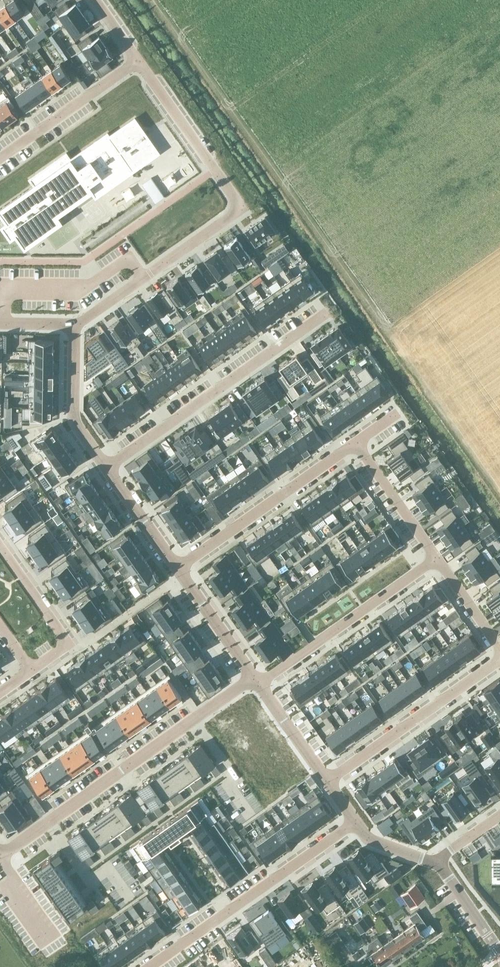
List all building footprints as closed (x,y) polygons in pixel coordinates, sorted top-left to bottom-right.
[(16,0),(11,0),(5,4),(16,19),(16,18),(25,12),(16,0)] [(54,10),(64,25),(83,12),(76,3),(69,7),(65,2),(54,10)] [(16,19),(5,4),(0,7),(0,15),(7,25),(16,19)] [(64,25),(75,40),(87,32),(83,27),(90,22),(83,12),(64,25)] [(47,13),(37,20),(40,25),(50,18),(47,13)] [(88,59),(106,46),(106,45),(99,36),(93,41),(89,35),(77,44),(88,59)] [(63,41),(56,46),(60,53),(67,48),(63,41)] [(100,76),(112,68),(107,60),(113,55),(106,46),(88,59),(100,76)] [(67,48),(60,53),(65,60),(72,55),(67,48)] [(71,78),(61,63),(52,69),(51,69),(62,84),(71,78)] [(53,91),(62,84),(51,69),(42,75),(53,90),(53,91)] [(44,97),(53,90),(42,75),(42,76),(34,82),(44,97)] [(87,76),(80,81),(85,87),(92,82),(87,76)] [(35,103),(44,97),(34,82),(25,88),(35,103)] [(16,95),(26,110),(35,103),(25,88),(16,95)] [(17,116),(15,113),(19,111),(14,105),(8,96),(0,101),(0,111),(8,122),(17,116)] [(109,136),(107,133),(70,159),(66,152),(30,178),(34,184),(0,208),(0,211),(7,221),(2,225),(11,237),(16,233),(25,246),(61,221),(57,214),(91,190),(95,196),(158,152),(135,118),(109,136)] [(151,178),(142,184),(155,202),(164,196),(151,178)] [(265,217),(245,230),(256,245),(275,232),(265,217)] [(227,244),(224,245),(224,246),(225,246),(238,264),(238,265),(250,256),(236,238),(237,237),(236,237),(234,238),(233,237),(226,242),(227,244)] [(287,253),(294,264),(303,257),(296,247),(287,253)] [(205,259),(219,278),(229,270),(232,274),(237,270),(227,254),(222,258),(216,251),(205,259)] [(271,254),(264,258),(268,265),(275,260),(271,254)] [(270,270),(279,264),(277,261),(268,267),(270,270)] [(185,272),(198,291),(215,279),(207,269),(202,272),(197,264),(185,272)] [(269,279),(274,275),(270,270),(269,269),(265,273),(269,279)] [(285,272),(290,280),(304,298),(307,296),(315,291),(307,280),(306,281),(300,273),(294,277),(289,270),(285,272)] [(251,282),(254,286),(263,280),(260,276),(251,282)] [(174,295),(172,296),(177,303),(178,302),(180,304),(187,299),(190,303),(198,298),(186,281),(182,284),(178,278),(167,286),(174,295)] [(290,280),(281,286),(294,305),(304,298),(290,280)] [(281,286),(272,292),(285,311),(294,305),(281,286)] [(228,287),(223,291),(226,296),(231,292),(228,287)] [(238,291),(239,294),(242,298),(247,294),(243,288),(238,291)] [(157,292),(147,299),(159,316),(166,311),(169,315),(177,309),(164,290),(158,294),(157,292)] [(285,311),(272,292),(263,299),(276,317),(285,311)] [(235,293),(221,303),(222,303),(225,308),(239,298),(235,293)] [(207,310),(212,306),(203,295),(199,298),(207,310)] [(272,320),(276,317),(263,299),(253,306),(262,318),(260,319),(266,327),(274,322),(272,320)] [(216,314),(225,308),(222,303),(221,303),(213,309),(216,314)] [(130,312),(128,313),(141,332),(149,326),(161,341),(167,337),(144,304),(138,308),(137,306),(135,308),(134,306),(129,310),(130,312)] [(241,310),(231,317),(247,338),(252,334),(251,333),(255,331),(255,332),(256,332),(241,310)] [(185,317),(189,322),(194,319),(190,313),(185,317)] [(202,317),(195,322),(199,327),(207,320),(204,315),(202,317)] [(224,325),(238,345),(243,341),(243,340),(246,338),(246,339),(247,338),(231,317),(227,320),(231,325),(226,328),(224,325)] [(119,319),(109,327),(122,345),(136,335),(127,322),(123,325),(119,319)] [(182,331),(186,336),(199,327),(195,322),(182,331)] [(214,329),(229,351),(235,347),(234,346),(237,344),(238,345),(224,325),(216,331),(214,329)] [(349,325),(343,329),(347,333),(347,334),(353,329),(349,325)] [(338,354),(351,345),(338,326),(324,335),(338,354)] [(214,329),(205,335),(220,357),(226,353),(225,352),(228,350),(229,351),(214,329)] [(86,342),(86,380),(87,380),(87,377),(112,359),(120,371),(128,365),(104,330),(102,331),(86,342)] [(11,334),(3,334),(3,344),(10,344),(11,334)] [(201,339),(196,342),(211,364),(212,363),(211,362),(214,360),(215,361),(220,357),(205,335),(205,336),(208,341),(204,344),(201,339)] [(310,353),(320,366),(324,363),(325,364),(338,354),(324,335),(311,344),(316,351),(312,354),(311,353),(310,353)] [(28,339),(28,351),(53,351),(53,339),(28,339)] [(141,341),(134,346),(141,356),(148,351),(141,341)] [(186,349),(177,355),(192,377),(198,373),(197,372),(200,370),(201,371),(201,370),(186,349)] [(28,351),(32,351),(31,362),(29,361),(29,362),(53,362),(53,351),(28,351)] [(149,354),(140,360),(144,366),(147,370),(147,369),(151,367),(149,363),(153,359),(151,356),(149,354)] [(153,359),(159,368),(163,365),(155,354),(151,356),(153,359)] [(178,358),(169,363),(183,383),(184,383),(183,382),(186,380),(187,381),(192,377),(177,355),(176,356),(178,358)] [(288,361),(301,379),(309,374),(315,383),(322,378),(307,357),(301,361),(296,355),(288,361)] [(140,360),(127,369),(131,375),(144,366),(140,360)] [(293,385),(301,379),(288,361),(279,367),(284,373),(277,378),(292,399),(299,394),(293,385)] [(29,362),(29,373),(53,374),(53,362),(29,362)] [(163,365),(159,368),(175,389),(174,388),(177,386),(178,387),(183,383),(169,363),(169,364),(171,367),(166,370),(163,365)] [(151,367),(147,369),(166,395),(165,394),(168,392),(169,393),(175,389),(159,368),(155,371),(152,366),(151,367)] [(326,367),(320,371),(326,379),(330,383),(335,379),(326,367)] [(362,368),(356,373),(377,403),(390,394),(377,375),(374,378),(371,374),(368,377),(362,368)] [(153,379),(141,388),(151,403),(155,400),(156,402),(157,401),(156,400),(159,398),(160,399),(166,395),(147,369),(147,370),(153,379)] [(111,380),(116,387),(129,377),(124,371),(111,380)] [(23,379),(23,384),(53,385),(53,374),(29,373),(29,379),(23,379)] [(360,387),(355,390),(369,409),(377,403),(356,373),(359,378),(356,380),(360,387)] [(267,405),(283,394),(274,381),(269,384),(264,377),(257,383),(257,382),(256,383),(253,385),(267,405)] [(106,384),(109,389),(114,385),(111,380),(106,384)] [(23,390),(23,396),(53,396),(53,385),(23,384),(23,385),(29,385),(29,390),(23,390)] [(252,416),(267,405),(253,385),(251,387),(251,386),(250,387),(243,392),(247,399),(242,402),(252,416)] [(346,387),(342,390),(360,415),(369,409),(355,390),(350,394),(346,387)] [(142,403),(145,401),(138,390),(125,399),(122,395),(136,416),(146,409),(142,403)] [(343,399),(338,403),(351,422),(352,422),(351,421),(360,415),(342,390),(338,393),(343,399)] [(95,395),(89,400),(92,405),(98,400),(95,396),(95,395)] [(136,416),(122,395),(118,398),(121,402),(116,406),(127,422),(136,416)] [(22,406),(22,407),(52,407),(53,396),(23,396),(29,396),(28,406),(22,406)] [(327,398),(323,401),(342,428),(351,422),(338,403),(333,406),(327,398)] [(317,411),(313,414),(324,429),(327,426),(333,434),(342,428),(342,429),(342,428),(323,401),(329,409),(320,415),(317,411)] [(232,428),(248,417),(238,403),(233,407),(230,402),(219,409),(232,428)] [(284,406),(288,412),(292,409),(288,403),(284,406)] [(108,405),(104,408),(107,412),(118,429),(127,422),(116,406),(111,409),(108,405)] [(22,407),(22,428),(41,423),(42,418),(45,418),(45,417),(52,417),(52,407),(22,407)] [(207,425),(217,438),(232,428),(219,409),(209,417),(212,421),(207,425)] [(100,416),(92,422),(100,433),(105,429),(109,436),(119,429),(118,429),(107,412),(100,416)] [(294,419),(291,414),(285,418),(289,423),(294,419)] [(306,425),(301,429),(314,448),(323,441),(312,425),(309,422),(307,418),(302,420),(306,425)] [(256,426),(257,426),(260,431),(265,428),(261,422),(256,426)] [(200,455),(215,444),(204,429),(200,432),(195,426),(189,430),(189,429),(188,430),(189,431),(187,432),(186,431),(185,432),(186,433),(185,433),(200,455)] [(260,431),(257,426),(252,430),(255,435),(260,431)] [(269,429),(273,435),(278,432),(277,432),(273,426),(269,429)] [(45,430),(30,441),(36,450),(58,435),(52,427),(46,431),(45,430)] [(301,429),(292,435),(305,454),(314,448),(301,429)] [(4,436),(11,444),(22,436),(19,432),(4,436)] [(395,454),(388,460),(394,469),(414,455),(403,440),(407,438),(407,437),(403,432),(388,443),(395,454)] [(186,464),(200,455),(185,433),(184,434),(183,433),(182,434),(183,435),(181,436),(180,435),(180,436),(174,441),(179,447),(175,450),(186,464)] [(58,435),(36,450),(36,451),(38,449),(44,458),(64,444),(58,435)] [(243,444),(248,440),(245,435),(240,439),(243,444)] [(281,437),(280,437),(297,460),(305,454),(292,435),(283,441),(281,437)] [(279,444),(274,448),(288,467),(297,460),(280,437),(276,440),(279,444)] [(5,452),(12,447),(11,445),(7,440),(0,445),(5,452)] [(64,444),(44,458),(45,459),(47,457),(53,466),(51,467),(71,454),(64,444)] [(226,456),(235,449),(232,444),(223,451),(226,456)] [(274,448),(265,454),(275,468),(278,473),(287,466),(287,467),(288,467),(274,448)] [(139,465),(133,469),(139,479),(158,466),(147,450),(135,459),(139,465)] [(222,450),(205,462),(209,468),(226,456),(222,450)] [(170,457),(174,462),(179,459),(176,453),(170,457)] [(71,454),(51,467),(58,477),(77,463),(71,454)] [(265,454),(262,456),(271,470),(275,468),(265,454)] [(414,455),(394,469),(401,479),(409,473),(413,479),(425,471),(414,455)] [(11,465),(9,466),(12,471),(23,463),(20,458),(11,465)] [(268,480),(265,475),(269,473),(259,458),(246,467),(259,486),(268,480)] [(231,464),(227,459),(222,462),(226,467),(231,464)] [(430,470),(435,467),(431,461),(426,465),(430,470)] [(201,473),(209,468),(205,462),(190,473),(193,479),(196,477),(201,473)] [(28,470),(23,463),(19,467),(23,473),(28,470)] [(35,474),(40,471),(36,464),(31,468),(35,474)] [(180,464),(174,468),(185,483),(190,479),(180,464)] [(139,479),(146,489),(165,475),(170,471),(167,468),(162,471),(158,466),(139,479)] [(259,486),(246,467),(237,474),(250,492),(259,486)] [(71,495),(91,481),(84,472),(65,485),(71,495)] [(196,477),(199,483),(205,479),(201,473),(196,477)] [(420,489),(412,495),(419,504),(440,489),(429,473),(416,483),(420,489)] [(242,499),(242,498),(250,492),(237,474),(228,480),(242,499)] [(337,480),(350,499),(365,489),(355,474),(349,478),(346,474),(337,480),(337,479),(337,480)] [(0,480),(0,496),(2,495),(4,499),(17,489),(7,475),(0,480)] [(146,488),(153,498),(158,494),(161,499),(175,490),(165,475),(146,489),(146,488)] [(46,490),(53,485),(48,479),(42,483),(46,490)] [(34,489),(39,485),(35,480),(30,483),(34,489)] [(233,505),(242,499),(228,480),(220,486),(233,505)] [(341,505),(350,499),(337,480),(328,486),(341,505)] [(91,481),(71,495),(73,494),(77,498),(75,500),(78,503),(96,490),(90,482),(91,481)] [(192,482),(186,486),(196,500),(202,496),(192,482)] [(216,510),(220,507),(224,511),(232,505),(233,505),(220,486),(206,496),(209,501),(211,504),(216,510)] [(332,511),(341,505),(328,486),(327,486),(328,487),(319,493),(332,511)] [(440,489),(419,504),(425,514),(433,508),(438,514),(448,507),(444,501),(445,500),(439,491),(440,490),(440,489)] [(103,499),(96,490),(78,503),(74,506),(80,515),(81,514),(86,511),(103,499)] [(33,506),(23,491),(5,503),(9,508),(4,511),(6,515),(5,517),(9,522),(33,506)] [(324,517),(332,511),(319,493),(311,499),(324,517)] [(455,498),(458,502),(462,500),(465,497),(462,493),(455,498)] [(168,520),(189,505),(189,504),(184,508),(178,499),(178,498),(175,494),(163,503),(166,506),(161,509),(168,520)] [(57,505),(60,503),(63,500),(60,496),(53,500),(57,505)] [(85,519),(88,523),(90,521),(109,508),(103,499),(86,511),(81,514),(85,519)] [(301,505),(305,510),(301,512),(311,526),(324,517),(311,499),(301,505)] [(457,503),(461,508),(466,505),(462,500),(458,502),(457,503)] [(189,505),(168,520),(175,529),(196,515),(196,514),(191,518),(188,513),(193,509),(189,505)] [(43,520),(33,506),(9,522),(13,528),(15,527),(17,531),(22,528),(26,532),(43,520)] [(52,517),(52,516),(58,512),(54,506),(48,511),(52,517)] [(109,508),(90,521),(93,525),(96,522),(100,527),(115,517),(115,516),(109,507),(109,508)] [(378,513),(374,508),(369,511),(373,517),(378,513)] [(357,520),(358,519),(359,518),(362,516),(358,510),(353,514),(357,520)] [(445,524),(437,530),(443,539),(463,525),(452,510),(440,518),(445,524)] [(52,516),(56,521),(62,517),(58,512),(52,516)] [(295,537),(305,531),(292,512),(283,518),(282,518),(295,537)] [(213,517),(217,523),(222,520),(218,513),(213,517)] [(196,515),(175,529),(183,540),(187,537),(191,542),(207,530),(196,515)] [(105,538),(121,526),(115,517),(96,530),(99,534),(101,532),(105,538)] [(295,537),(282,518),(273,524),(274,525),(289,547),(293,545),(290,541),(295,537)] [(335,526),(339,530),(344,527),(340,522),(335,526)] [(399,537),(389,523),(383,527),(384,529),(376,535),(387,552),(397,545),(393,540),(399,537)] [(46,524),(28,536),(32,541),(27,544),(29,548),(28,549),(32,555),(56,538),(46,524)] [(274,525),(265,531),(275,546),(284,539),(274,525)] [(463,525),(443,539),(450,549),(458,543),(463,549),(473,542),(469,536),(470,535),(463,525)] [(65,531),(70,537),(74,534),(70,529),(65,531)] [(326,532),(330,537),(335,533),(331,529),(326,532)] [(495,529),(488,534),(491,539),(498,534),(495,529)] [(265,531),(256,537),(266,552),(275,546),(265,531)] [(116,557),(134,544),(128,535),(126,536),(124,533),(107,545),(109,548),(116,557)] [(387,552),(376,535),(367,541),(366,539),(379,558),(387,552)] [(82,540),(85,545),(90,542),(87,537),(82,540)] [(246,554),(255,566),(269,556),(266,552),(256,537),(247,544),(251,550),(246,554)] [(32,555),(36,561),(38,560),(40,564),(45,560),(49,565),(66,553),(56,538),(32,555)] [(379,558),(366,539),(357,546),(370,564),(379,558)] [(469,559),(461,565),(468,574),(489,560),(488,559),(488,560),(482,552),(485,549),(480,542),(465,553),(469,559)] [(134,544),(116,557),(113,559),(116,563),(120,559),(124,565),(141,553),(134,544)] [(81,545),(74,550),(78,555),(85,550),(81,545)] [(358,548),(349,554),(361,571),(366,567),(370,564),(358,548)] [(302,557),(297,550),(293,553),(297,560),(302,557)] [(315,551),(309,555),(313,561),(319,557),(315,551)] [(102,558),(97,552),(92,555),(97,562),(102,558)] [(147,562),(141,553),(124,565),(127,570),(123,573),(126,576),(128,575),(147,562)] [(241,557),(245,563),(250,559),(246,554),(241,557)] [(352,577),(361,571),(349,554),(340,560),(352,577)] [(217,571),(209,577),(214,585),(236,570),(226,555),(213,564),(217,571)] [(309,556),(300,562),(303,567),(312,560),(309,556)] [(55,573),(50,577),(52,581),(51,582),(55,588),(76,573),(66,558),(51,569),(55,573)] [(489,560),(468,574),(475,584),(483,578),(487,584),(499,576),(489,560)] [(331,561),(318,570),(333,590),(342,584),(337,576),(340,574),(331,561)] [(147,562),(128,575),(134,584),(153,571),(153,570),(147,562)] [(293,566),(297,571),(303,567),(299,562),(293,566)] [(160,579),(154,570),(153,571),(134,584),(141,593),(160,579)] [(214,585),(220,593),(228,587),(233,593),(246,584),(236,570),(214,585)] [(261,576),(257,570),(251,574),(256,580),(261,576)] [(307,572),(324,596),(328,594),(333,590),(318,570),(310,576),(307,572)] [(55,588),(59,594),(61,592),(64,597),(68,593),(72,598),(89,586),(79,571),(76,573),(55,588)] [(99,571),(94,575),(98,582),(104,578),(99,571)] [(315,603),(324,596),(307,572),(303,575),(306,579),(301,582),(315,603)] [(262,576),(258,579),(263,588),(268,584),(267,583),(262,576)] [(115,577),(110,580),(113,585),(118,582),(115,577)] [(272,579),(267,583),(268,584),(271,588),(276,585),(272,579)] [(486,600),(493,609),(499,604),(499,580),(490,588),(494,594),(486,600)] [(307,609),(315,603),(301,582),(292,588),(307,609)] [(423,591),(436,610),(450,601),(440,587),(436,590),(432,585),(424,592),(423,591)] [(110,598),(116,594),(114,591),(111,587),(110,586),(104,591),(110,598)] [(119,588),(114,591),(116,594),(117,596),(122,592),(119,588)] [(240,604),(232,610),(238,618),(259,602),(249,588),(236,597),(240,604)] [(297,615),(307,609),(292,588),(279,597),(288,611),(292,608),(297,615)] [(423,591),(414,598),(431,621),(434,618),(431,614),(436,610),(423,591)] [(74,601),(78,606),(73,610),(76,613),(74,615),(78,620),(97,607),(87,592),(74,601)] [(125,597),(122,592),(117,596),(120,601),(125,597)] [(117,608),(121,612),(124,610),(125,609),(122,604),(115,595),(110,598),(117,608)] [(145,607),(156,623),(175,610),(168,600),(163,603),(159,597),(145,607)] [(414,598),(406,604),(419,623),(427,617),(430,621),(431,621),(414,598)] [(238,618),(243,625),(251,619),(256,626),(269,617),(259,602),(238,618)] [(78,620),(82,626),(84,625),(87,629),(91,626),(95,631),(112,618),(102,604),(97,607),(78,620)] [(406,604),(397,610),(410,629),(419,623),(406,604)] [(175,610),(156,623),(166,638),(180,628),(176,622),(181,619),(175,610)] [(397,610),(388,617),(391,622),(388,623),(395,633),(398,631),(401,636),(410,629),(397,610)] [(132,616),(137,623),(142,620),(137,612),(132,616)] [(452,620),(448,614),(442,618),(446,624),(452,620)] [(449,622),(453,627),(463,620),(459,615),(449,622)] [(446,624),(443,620),(438,623),(441,628),(446,624)] [(263,637),(255,642),(261,650),(286,632),(282,635),(272,621),(259,630),(263,637)] [(380,623),(370,629),(384,648),(393,641),(380,623)] [(129,626),(121,632),(120,631),(133,651),(147,641),(137,627),(133,630),(129,626)] [(180,628),(166,638),(177,652),(195,639),(189,630),(184,633),(180,628)] [(370,629),(362,635),(375,654),(384,648),(370,629)] [(133,651),(120,631),(111,638),(129,662),(129,663),(138,657),(133,651)] [(457,637),(457,638),(470,656),(479,650),(477,647),(481,644),(471,631),(459,639),(457,637)] [(261,650),(266,658),(274,652),(279,659),(292,650),(286,641),(290,638),(286,632),(261,650)] [(362,635),(353,641),(366,660),(375,654),(362,635)] [(300,640),(304,646),(309,642),(305,637),(300,640)] [(129,662),(111,638),(102,644),(116,663),(120,669),(129,662)] [(457,638),(448,644),(461,663),(467,659),(467,658),(470,656),(457,638)] [(195,639),(177,652),(187,667),(201,657),(197,652),(202,649),(195,639)] [(426,640),(422,644),(425,649),(426,650),(431,647),(426,640)] [(353,641),(344,648),(347,652),(344,654),(354,668),(366,660),(353,641)] [(102,644),(94,651),(110,673),(113,671),(111,667),(116,663),(102,644)] [(414,657),(425,649),(422,644),(410,652),(414,657)] [(440,650),(439,650),(453,669),(461,663),(448,644),(449,646),(441,652),(440,650)] [(390,656),(392,660),(404,652),(402,648),(390,656)] [(439,650),(431,656),(444,675),(453,669),(439,650)] [(94,651),(85,657),(85,656),(84,656),(98,676),(103,672),(106,676),(110,673),(94,651)] [(160,657),(157,653),(142,663),(145,667),(160,657)] [(335,654),(326,660),(339,679),(352,670),(342,656),(339,658),(335,654)] [(84,656),(76,663),(92,686),(96,683),(93,679),(98,676),(84,656)] [(432,659),(419,667),(429,681),(432,679),(434,681),(444,675),(431,656),(430,657),(432,659)] [(201,657),(187,667),(197,682),(216,669),(209,659),(204,662),(201,657)] [(326,660),(317,666),(331,685),(339,679),(326,660)] [(76,691),(89,682),(92,686),(76,663),(75,663),(76,663),(67,670),(70,674),(66,677),(76,691)] [(139,673),(140,672),(145,668),(146,668),(145,667),(142,663),(135,668),(139,673)] [(375,673),(381,669),(378,665),(372,669),(375,673)] [(309,672),(308,672),(325,695),(328,693),(325,689),(331,685),(317,666),(309,672)] [(127,672),(130,677),(133,675),(136,673),(132,668),(127,672)] [(216,669),(197,682),(208,697),(222,687),(218,681),(223,678),(216,669)] [(308,672),(299,678),(313,697),(321,691),(324,696),(325,695),(308,672)] [(363,681),(369,677),(366,673),(360,677),(363,681)] [(416,673),(406,679),(417,694),(426,687),(416,673)] [(132,680),(135,685),(140,682),(136,677),(132,680)] [(70,698),(56,678),(47,684),(46,684),(61,705),(70,698)] [(96,729),(109,747),(130,733),(151,719),(151,718),(171,704),(181,697),(168,678),(157,685),(157,686),(137,700),(137,699),(116,714),(96,729)] [(294,690),(289,693),(299,707),(313,697),(299,678),(299,679),(291,685),(294,690)] [(406,679),(398,685),(408,700),(417,694),(406,679)] [(135,685),(132,680),(127,683),(131,688),(135,685)] [(482,692),(486,698),(482,701),(485,704),(499,693),(499,682),(499,680),(482,692)] [(348,691),(353,688),(349,682),(344,686),(348,691)] [(61,705),(46,684),(38,690),(52,711),(61,705)] [(398,685),(389,692),(399,706),(408,700),(398,685)] [(97,693),(100,698),(105,694),(102,689),(97,693)] [(37,690),(37,691),(29,697),(44,717),(52,711),(38,690),(37,690)] [(389,692),(380,698),(390,713),(399,706),(389,692)] [(485,704),(487,703),(491,708),(487,711),(489,714),(499,707),(499,693),(485,704)] [(327,699),(331,704),(338,699),(334,694),(327,699)] [(44,717),(29,697),(20,703),(35,724),(44,717)] [(94,702),(90,698),(83,702),(87,707),(94,702)] [(35,724),(20,703),(11,709),(26,730),(35,724)] [(81,704),(74,708),(78,714),(85,709),(81,704)] [(372,704),(362,710),(373,725),(382,718),(372,704)] [(489,714),(491,718),(495,715),(499,721),(499,720),(499,707),(489,714)] [(11,709),(2,715),(14,732),(17,736),(26,730),(11,709)] [(362,710),(354,716),(364,731),(373,725),(362,710)] [(457,717),(453,720),(468,741),(483,730),(472,715),(467,718),(462,711),(456,715),(457,717)] [(0,717),(0,740),(1,742),(14,732),(2,715),(2,716),(0,717)] [(354,716),(345,723),(355,737),(364,731),(354,716)] [(74,720),(78,726),(82,723),(78,717),(74,720)] [(70,723),(73,729),(78,726),(74,720),(70,723)] [(449,733),(443,737),(452,751),(468,741),(453,720),(444,726),(449,733)] [(69,732),(73,729),(70,723),(65,727),(69,732)] [(345,723),(336,729),(346,744),(355,737),(345,723)] [(45,731),(48,735),(53,731),(50,727),(45,731)] [(65,735),(69,732),(65,727),(61,730),(65,735)] [(336,729),(327,735),(337,750),(346,744),(336,729)] [(29,775),(43,794),(54,787),(73,773),(74,773),(94,758),(105,751),(91,732),(81,739),(60,754),(40,768),(29,775)] [(487,732),(480,737),(488,747),(494,742),(487,732)] [(40,735),(33,740),(36,744),(39,741),(42,739),(40,735)] [(428,737),(418,744),(434,766),(433,764),(447,754),(437,740),(432,743),(428,737)] [(131,793),(69,836),(83,856),(83,855),(93,848),(94,848),(103,841),(104,841),(113,834),(114,833),(123,827),(124,826),(133,820),(134,819),(143,813),(144,812),(152,807),(153,806),(162,799),(163,799),(172,792),(173,792),(182,785),(183,785),(193,778),(193,777),(203,771),(204,770),(213,763),(214,763),(200,744),(138,787),(141,791),(134,796),(131,793)] [(413,757),(408,760),(419,777),(425,773),(425,774),(426,773),(426,772),(434,766),(418,744),(409,751),(413,757)] [(499,786),(499,751),(496,745),(487,752),(494,761),(485,767),(499,787),(499,786)] [(455,760),(460,766),(477,754),(472,747),(455,760)] [(395,758),(385,765),(395,780),(398,785),(411,776),(406,769),(403,771),(395,758)] [(473,779),(464,786),(467,791),(471,797),(471,796),(476,803),(480,800),(481,800),(482,799),(489,794),(481,783),(486,780),(487,780),(471,758),(463,764),(463,765),(463,764),(473,779)] [(456,761),(449,765),(453,771),(459,766),(456,761)] [(385,765),(376,772),(386,786),(389,791),(398,785),(395,780),(385,765)] [(9,770),(20,785),(25,782),(14,767),(9,770)] [(366,778),(377,793),(386,786),(376,772),(367,778),(366,778)] [(12,790),(2,775),(0,777),(0,799),(12,790)] [(311,775),(306,779),(310,784),(315,781),(311,775)] [(360,790),(354,794),(364,807),(374,800),(372,797),(377,793),(366,778),(356,785),(360,790)] [(432,786),(428,780),(421,785),(425,790),(432,786)] [(23,805),(12,790),(0,799),(0,804),(2,806),(0,807),(0,816),(2,820),(23,805)] [(430,797),(425,791),(420,794),(425,801),(430,797)] [(442,801),(441,801),(455,821),(455,820),(466,812),(467,812),(453,792),(453,793),(442,801)] [(317,795),(308,802),(322,821),(331,815),(329,812),(332,810),(325,800),(322,801),(317,795)] [(175,816),(170,819),(173,823),(176,828),(179,832),(184,829),(188,827),(187,826),(205,814),(207,813),(207,812),(205,813),(196,801),(198,800),(198,799),(175,816)] [(308,802),(299,808),(313,827),(322,821),(308,802)] [(221,803),(216,806),(219,811),(224,808),(221,803)] [(9,829),(15,825),(19,831),(34,820),(23,805),(2,820),(9,829)] [(432,805),(417,816),(430,836),(439,829),(437,825),(443,821),(432,805)] [(299,808),(291,814),(304,833),(313,827),(299,808)] [(205,814),(187,826),(188,827),(194,836),(194,837),(214,822),(217,820),(210,810),(207,813),(205,814)] [(291,814),(282,820),(296,840),(296,839),(304,833),(291,814)] [(408,816),(399,823),(414,843),(419,839),(421,842),(430,836),(417,816),(411,820),(408,816)] [(282,820),(273,826),(287,846),(296,840),(282,820)] [(214,822),(194,837),(195,837),(201,846),(201,847),(221,832),(214,822)] [(173,823),(168,827),(171,831),(176,828),(173,823)] [(387,825),(380,830),(383,834),(390,829),(387,825)] [(155,830),(132,846),(132,847),(134,845),(143,857),(141,858),(141,859),(161,845),(165,843),(169,839),(166,835),(163,831),(160,826),(155,830)] [(233,826),(228,830),(234,838),(235,837),(239,834),(233,826)] [(244,826),(239,829),(243,834),(248,831),(244,826)] [(273,826),(264,833),(278,852),(286,846),(287,847),(287,846),(273,826)] [(176,828),(171,831),(174,836),(179,832),(176,828)] [(174,836),(169,839),(170,841),(170,842),(171,842),(173,845),(183,838),(181,835),(182,834),(181,834),(179,832),(174,836)] [(221,832),(201,847),(202,847),(208,856),(228,842),(221,832)] [(264,833),(252,841),(260,852),(262,850),(269,859),(278,852),(264,833)] [(228,842),(208,856),(208,857),(209,856),(215,866),(235,852),(228,842)] [(161,845),(141,859),(148,869),(169,855),(168,854),(168,855),(161,845)] [(358,849),(348,857),(363,878),(368,874),(374,881),(388,871),(381,861),(379,862),(372,852),(364,858),(358,849)] [(477,850),(469,856),(474,863),(482,857),(477,850)] [(493,902),(499,897),(499,850),(477,866),(478,884),(493,902)] [(235,852),(215,866),(215,867),(216,866),(222,876),(242,862),(235,852)] [(169,855),(148,869),(155,879),(176,865),(175,864),(175,865),(168,855),(169,855)] [(50,856),(34,868),(42,878),(49,888),(56,898),(63,907),(70,918),(86,907),(85,905),(79,897),(82,895),(81,894),(78,896),(72,887),(75,885),(74,884),(71,886),(65,877),(68,875),(67,875),(67,874),(64,876),(58,867),(61,865),(60,864),(57,866),(54,861),(50,856)] [(133,865),(129,860),(124,863),(128,868),(133,865)] [(242,862),(222,876),(228,884),(230,883),(231,885),(249,872),(242,862)] [(133,865),(128,869),(132,875),(137,871),(133,865)] [(176,865),(155,879),(162,889),(182,874),(175,865),(176,865)] [(334,866),(324,873),(338,893),(344,889),(349,897),(353,894),(360,903),(369,897),(348,867),(347,867),(339,873),(334,866)] [(398,867),(386,875),(391,882),(402,873),(398,867)] [(142,873),(138,877),(141,882),(146,878),(142,873)] [(182,874),(162,889),(169,898),(189,884),(182,875),(183,875),(182,874)] [(312,882),(302,889),(316,908),(321,905),(327,912),(340,903),(325,883),(317,889),(312,882)] [(189,884),(169,898),(169,899),(171,897),(178,907),(176,908),(196,894),(189,885),(190,885),(189,884)] [(415,884),(404,892),(414,906),(425,899),(423,897),(415,884)] [(389,888),(396,897),(399,895),(392,885),(389,888)] [(290,891),(278,900),(289,916),(299,910),(304,918),(312,912),(298,893),(295,895),(292,895),(290,891)] [(196,894),(176,908),(183,919),(201,906),(200,904),(202,903),(196,895),(197,894),(196,894)] [(146,895),(139,900),(142,905),(150,900),(146,895)] [(86,907),(91,914),(99,909),(93,900),(85,905),(86,907)] [(371,905),(374,910),(381,906),(378,901),(371,905)] [(259,915),(250,921),(267,946),(286,933),(271,911),(268,908),(259,915)] [(157,910),(143,919),(156,939),(156,938),(165,932),(162,927),(167,924),(157,910)] [(404,930),(414,943),(424,936),(420,930),(426,925),(416,912),(410,916),(414,923),(404,930)] [(363,917),(354,923),(360,933),(370,927),(363,917)] [(143,919),(134,926),(147,945),(156,939),(143,919)] [(322,926),(317,920),(309,926),(314,932),(322,926)] [(104,921),(95,927),(99,933),(108,926),(104,921)] [(134,926),(125,932),(138,951),(147,945),(134,926)] [(241,926),(227,936),(241,955),(255,946),(254,945),(259,942),(251,930),(246,934),(241,926)] [(95,927),(81,937),(85,942),(99,932),(95,927)] [(404,930),(393,938),(403,951),(414,943),(404,930)] [(337,945),(343,940),(335,931),(329,936),(337,945)] [(114,934),(113,934),(129,957),(138,951),(125,932),(116,938),(114,934)] [(112,941),(107,944),(120,963),(129,957),(113,934),(110,937),(112,941)] [(389,941),(383,945),(392,958),(403,951),(393,938),(391,934),(386,936),(389,941)] [(372,953),(382,966),(392,958),(383,945),(377,937),(370,942),(372,944),(368,947),(368,950),(370,953),(372,953)] [(93,954),(102,966),(105,966),(107,965),(108,966),(115,966),(120,963),(107,944),(93,954)] [(203,946),(184,960),(189,966),(219,966),(203,946)] [(265,946),(259,950),(270,966),(276,962),(265,946)] [(361,956),(357,951),(351,955),(355,960),(361,956)]
